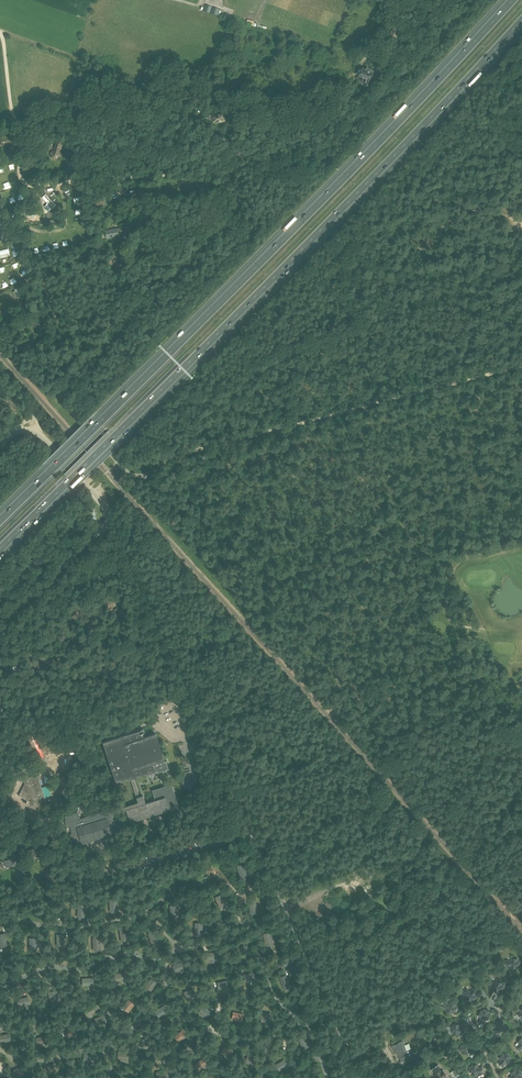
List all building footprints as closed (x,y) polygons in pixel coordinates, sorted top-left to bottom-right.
[(397,37),(398,34),(398,33),(400,27),(395,25),(392,30),(390,34),(391,36),(394,38),(397,37)] [(395,60),(399,50),(394,48),(390,57),(395,60)] [(362,68),(360,73),(359,76),(365,79),(364,84),(370,87),(373,80),(372,79),(372,78),(375,70),(367,67),(366,69),(362,68)] [(47,127),(42,123),(37,129),(41,134),(47,127)] [(14,142),(12,134),(0,137),(0,138),(2,145),(14,142)] [(56,140),(54,146),(55,146),(54,150),(51,149),(50,156),(58,158),(60,152),(59,152),(60,148),(61,149),(63,142),(56,140)] [(42,197),(47,204),(52,209),(55,205),(46,194),(42,197)] [(108,194),(103,196),(94,198),(96,205),(105,203),(105,204),(111,202),(108,194)] [(106,237),(117,235),(126,234),(125,227),(116,229),(105,231),(106,237)] [(114,262),(116,262),(116,264),(123,262),(122,256),(119,256),(118,254),(112,256),(114,262)] [(30,276),(23,281),(26,286),(34,282),(30,276)] [(31,327),(44,326),(44,318),(30,318),(31,327)] [(134,778),(154,772),(157,771),(157,772),(168,769),(166,761),(164,761),(164,759),(155,734),(143,737),(140,730),(102,742),(116,784),(130,779),(136,798),(138,802),(113,810),(111,810),(108,811),(108,809),(80,818),(78,811),(64,816),(65,820),(64,820),(66,827),(70,826),(72,833),(69,834),(71,838),(73,837),(75,843),(81,842),(82,844),(112,834),(112,833),(116,831),(114,823),(112,823),(112,821),(114,820),(112,814),(114,813),(126,809),(130,823),(169,810),(178,807),(171,784),(152,790),(155,800),(145,803),(143,795),(139,796),(134,778)] [(45,797),(39,779),(34,780),(33,776),(23,779),(24,784),(18,795),(30,801),(32,806),(41,803),(40,799),(45,797)] [(38,846),(35,847),(26,850),(28,857),(36,855),(36,857),(41,856),(38,846)] [(8,856),(9,859),(4,860),(6,867),(15,864),(14,862),(17,860),(15,854),(8,856)] [(243,863),(236,866),(240,878),(248,875),(243,863)] [(215,897),(219,908),(226,905),(222,894),(215,897)] [(109,899),(110,912),(118,912),(117,899),(109,899)] [(255,900),(248,901),(250,914),(258,913),(255,900)] [(78,904),(77,917),(85,917),(86,904),(78,904)] [(177,905),(169,906),(171,917),(179,916),(177,905)] [(202,923),(195,923),(195,934),(203,934),(202,923)] [(127,927),(119,928),(121,941),(129,940),(127,927)] [(155,931),(148,934),(151,946),(159,944),(155,931)] [(263,934),(266,946),(274,944),(270,932),(263,934)] [(64,934),(56,934),(57,946),(65,946),(64,934)] [(100,937),(92,937),(93,950),(101,950),(100,937)] [(37,938),(29,938),(29,951),(37,951),(37,938)] [(247,944),(236,949),(239,956),(250,952),(247,944)] [(519,967),(520,961),(518,961),(518,958),(511,958),(511,960),(506,959),(506,965),(510,966),(510,968),(517,969),(517,967),(519,967)] [(181,961),(172,966),(176,973),(185,968),(181,961)] [(126,971),(114,974),(116,982),(127,979),(126,971)] [(254,972),(243,974),(245,982),(255,980),(254,972)] [(286,974),(279,978),(284,989),(292,986),(286,974)] [(82,978),(83,986),(94,985),(94,977),(82,978)] [(151,978),(144,987),(151,991),(157,982),(151,978)] [(227,980),(217,982),(219,990),(229,988),(227,980)] [(496,982),(491,981),(489,986),(494,988),(493,990),(499,992),(500,991),(502,991),(504,986),(502,985),(503,983),(497,980),(496,982)] [(196,995),(193,988),(183,991),(186,999),(196,995)] [(466,988),(463,993),(467,996),(465,998),(471,1002),(472,1000),(474,1002),(477,996),(476,995),(477,993),(471,989),(470,991),(466,988)] [(48,992),(50,1000),(60,997),(58,989),(48,992)] [(28,996),(17,999),(18,1007),(29,1004),(28,996)] [(135,1004),(129,999),(122,1008),(128,1012),(135,1004)] [(455,1013),(458,1007),(456,1006),(457,1004),(451,1001),(450,1003),(446,1001),(443,1006),(447,1009),(446,1011),(451,1014),(453,1012),(455,1013)] [(169,1011),(164,1005),(154,1011),(159,1018),(169,1011)] [(202,1005),(198,1012),(208,1017),(211,1010),(202,1005)] [(489,1010),(483,1008),(482,1010),(480,1009),(478,1015),(480,1016),(478,1021),(484,1023),(486,1018),(488,1019),(490,1013),(488,1012),(489,1010)] [(243,1014),(233,1011),(231,1019),(242,1021),(243,1014)] [(271,1012),(259,1015),(262,1023),(273,1020),(271,1012)] [(107,1022),(104,1015),(95,1018),(97,1025),(107,1022)] [(504,1024),(505,1022),(499,1019),(498,1022),(496,1021),(494,1027),(496,1028),(494,1032),(500,1034),(502,1030),(504,1031),(506,1025),(504,1024)] [(464,1033),(464,1027),(460,1026),(460,1024),(453,1024),(453,1026),(451,1026),(450,1032),(453,1032),(452,1034),(459,1035),(459,1033),(464,1033)] [(77,1033),(73,1026),(64,1031),(67,1038),(77,1033)] [(182,1030),(174,1036),(179,1042),(187,1036),(182,1030)] [(9,1033),(0,1035),(0,1040),(0,1043),(11,1041),(9,1033)] [(48,1043),(46,1035),(35,1038),(37,1045),(48,1043)] [(305,1035),(297,1038),(302,1050),(310,1046),(305,1035)] [(139,1039),(139,1047),(150,1046),(149,1038),(139,1039)] [(409,1059),(406,1051),(407,1050),(403,1041),(402,1041),(398,1042),(398,1043),(392,1046),(393,1049),(394,1049),(395,1049),(396,1054),(398,1053),(401,1062),(409,1059)] [(473,1053),(474,1047),(470,1046),(470,1044),(463,1042),(463,1045),(460,1044),(459,1051),(462,1051),(461,1053),(468,1054),(469,1052),(473,1053)] [(220,1052),(230,1057),(233,1050),(224,1045),(220,1052)] [(510,1054),(505,1051),(504,1053),(502,1051),(498,1057),(500,1059),(497,1063),(502,1066),(505,1062),(507,1063),(511,1057),(509,1056),(510,1054)] [(128,1052),(118,1052),(118,1059),(128,1060),(128,1052)] [(94,1055),(84,1054),(83,1061),(94,1063),(94,1055)] [(245,1062),(254,1066),(258,1059),(248,1055),(245,1062)] [(207,1064),(202,1058),(194,1065),(199,1070),(207,1064)] [(288,1066),(284,1059),(275,1064),(279,1071),(288,1066)] [(54,1062),(44,1067),(47,1074),(58,1069),(54,1062)] [(483,1073),(483,1067),(478,1067),(479,1064),(472,1064),(472,1066),(469,1066),(469,1072),(471,1072),(471,1075),(478,1075),(478,1073),(483,1073)] [(436,1077),(443,1077),(446,1076),(446,1075),(447,1075),(443,1070),(441,1071),(436,1065),(431,1069),(435,1073),(436,1075),(435,1076),(436,1077)] [(11,1070),(14,1077),(24,1073),(21,1066),(11,1070)] [(511,1073),(512,1075),(509,1077),(521,1077),(521,1075),(521,1074),(521,1072),(519,1068),(517,1070),(516,1068),(511,1073)] [(167,1070),(156,1072),(157,1077),(166,1077),(169,1077),(167,1070)]
